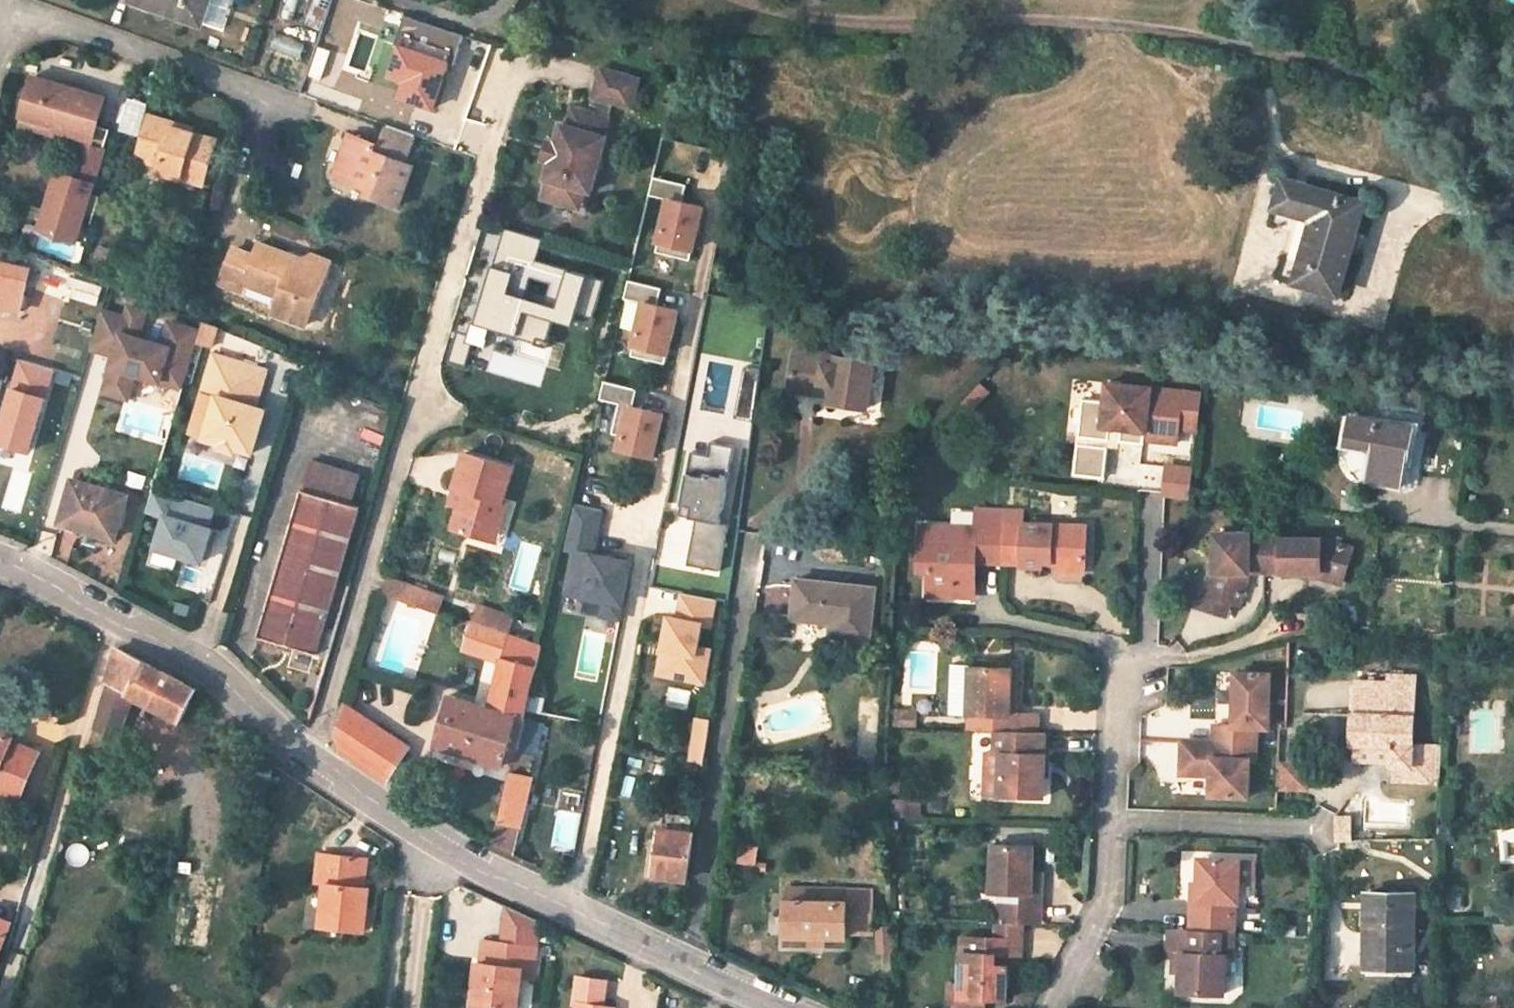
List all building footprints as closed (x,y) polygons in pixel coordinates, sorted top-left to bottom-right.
[(230,0),(133,0),(133,2),(199,24),(201,21),(220,28),(230,0)] [(355,16),(360,1),(358,0),(304,0),(297,22),(322,31),(329,8),(355,16)] [(640,77),(601,67),(593,96),(632,106),(640,77)] [(105,99),(33,77),(20,118),(53,128),(93,140),(105,99)] [(585,129),(590,111),(573,106),(568,125),(585,129)] [(606,135),(610,116),(590,111),(585,129),(568,125),(562,124),(558,140),(553,160),(548,180),(550,181),(545,199),(564,204),(569,186),(588,190),(594,192),(609,136),(606,135)] [(196,128),(150,114),(137,159),(158,165),(157,171),(203,185),(208,169),(217,138),(195,132),(196,128)] [(20,118),(18,128),(51,137),(53,128),(20,118)] [(413,166),(405,163),(415,134),(386,124),(378,146),(348,136),(335,174),(369,186),(366,194),(399,205),(413,166)] [(553,160),(558,140),(550,138),(545,158),(553,160)] [(110,152),(90,147),(84,169),(103,175),(110,152)] [(203,185),(211,187),(216,171),(208,169),(203,185)] [(704,206),(683,201),(688,184),(654,176),(650,194),(669,199),(657,251),(691,259),(704,206)] [(99,189),(61,177),(45,231),(84,242),(99,189)] [(1337,295),(1364,202),(1284,179),(1275,209),(1312,220),(1294,282),(1337,295)] [(569,186),(564,204),(583,209),(588,190),(569,186)] [(487,268),(473,324),(513,336),(520,312),(570,326),(582,277),(535,264),(538,239),(502,231),(493,267),(487,268)] [(307,327),(329,263),(309,256),(301,260),(258,245),(254,257),(232,249),(220,283),(243,292),(245,285),(279,298),(273,314),(307,327)] [(29,270),(0,263),(0,305),(20,310),(29,270)] [(95,305),(100,287),(68,278),(66,285),(75,287),(72,298),(95,305)] [(625,299),(645,303),(632,356),(666,364),(679,311),(659,306),(663,288),(630,281),(625,299)] [(132,385),(135,374),(182,389),(199,332),(170,323),(161,350),(147,346),(149,341),(139,338),(147,312),(130,307),(127,317),(115,355),(108,377),(132,385)] [(115,355),(127,317),(103,309),(91,348),(115,355)] [(867,408),(875,357),(838,350),(836,361),(826,359),(827,354),(795,349),(788,390),(830,396),(829,402),(867,408)] [(256,406),(265,369),(214,354),(203,391),(217,395),(205,436),(220,442),(219,445),(236,450),(238,447),(252,451),(264,409),(256,406)] [(17,361),(0,414),(0,447),(29,453),(52,371),(17,361)] [(132,385),(108,377),(104,392),(128,399),(132,385)] [(634,406),(638,389),(606,381),(601,399),(621,404),(613,434),(623,436),(620,449),(654,457),(662,423),(651,420),(653,411),(634,406)] [(968,413),(988,392),(978,381),(956,403),(968,413)] [(1152,388),(1107,384),(1103,427),(1130,430),(1144,431),(1143,440),(1176,444),(1178,423),(1149,420),(1152,388)] [(1094,404),(1093,426),(1103,427),(1105,405),(1094,404)] [(651,420),(662,423),(665,413),(653,411),(651,420)] [(1413,429),(1353,417),(1348,445),(1366,448),(1373,457),(1369,479),(1401,485),(1413,429)] [(1130,430),(1129,439),(1143,440),(1144,431),(1130,430)] [(726,527),(718,525),(736,449),(711,443),(708,456),(692,452),(680,505),(690,508),(688,518),(694,520),(683,566),(715,573),(726,527)] [(512,467),(466,453),(455,487),(464,490),(452,528),(483,538),(490,516),(501,519),(506,502),(502,501),(512,467)] [(309,460),(300,489),(258,636),(318,654),(360,506),(349,503),(357,475),(309,460)] [(1194,499),(1195,465),(1167,465),(1166,498),(1194,499)] [(127,495),(71,479),(60,521),(114,538),(127,495)] [(207,527),(213,506),(152,488),(145,510),(165,516),(155,548),(178,554),(201,561),(211,529),(207,527)] [(605,510),(576,503),(565,549),(575,552),(565,593),(604,603),(601,617),(619,621),(632,564),(594,555),(605,510)] [(690,508),(680,505),(677,516),(688,518),(690,508)] [(1004,510),(975,509),(974,528),(921,525),(919,570),(928,570),(927,595),(958,596),(959,586),(976,587),(977,559),(988,559),(988,563),(1001,564),(1004,510)] [(501,519),(490,516),(483,538),(494,541),(501,519)] [(1001,564),(1021,564),(1020,568),(1042,569),(1042,562),(1055,563),(1059,569),(1084,570),(1087,566),(1088,526),(1023,523),(1022,528),(1004,528),(1001,564)] [(1203,594),(1240,603),(1250,573),(1321,574),(1343,581),(1355,549),(1325,538),(1250,536),(1250,533),(1213,532),(1214,573),(1210,573),(1203,594)] [(178,554),(155,548),(151,562),(174,569),(178,554)] [(445,596),(388,576),(383,591),(381,594),(440,615),(445,596)] [(870,639),(875,587),(795,578),(792,617),(832,622),(830,635),(870,639)] [(958,596),(976,597),(976,587),(959,586),(958,596)] [(1203,594),(1199,609),(1228,616),(1232,602),(1203,594)] [(720,605),(685,598),(681,620),(675,618),(664,672),(708,681),(713,659),(704,657),(712,619),(717,620),(720,605)] [(513,619),(475,607),(470,623),(509,635),(513,619)] [(470,623),(461,650),(501,663),(488,706),(450,694),(448,700),(445,709),(435,745),(511,771),(523,722),(542,646),(509,635),(470,623)] [(135,696),(182,722),(198,690),(118,649),(108,682),(135,696)] [(1019,715),(1020,661),(980,660),(979,668),(1014,669),(1012,715),(1019,715)] [(969,668),(952,668),(950,714),(966,715),(969,668)] [(1012,715),(1014,669),(979,668),(969,668),(966,715),(966,731),(982,731),(996,732),(1018,733),(1019,715),(1012,715)] [(1216,723),(1215,740),(1257,741),(1258,725),(1270,725),(1270,671),(1235,670),(1235,723),(1216,723)] [(1414,744),(1415,676),(1389,674),(1390,682),(1357,681),(1357,715),(1353,715),(1353,745),(1357,745),(1357,749),(1392,750),(1391,763),(1391,765),(1398,765),(1397,779),(1431,780),(1431,777),(1431,745),(1414,744)] [(94,729),(119,738),(135,696),(108,682),(94,729)] [(448,700),(440,698),(437,706),(445,709),(448,700)] [(408,747),(342,703),(333,734),(340,749),(387,780),(408,747)] [(1039,716),(1019,715),(1018,733),(1038,733),(1039,716)] [(913,717),(895,716),(894,728),(913,728),(913,717)] [(511,771),(492,845),(514,855),(544,726),(523,722),(511,771)] [(710,725),(695,724),(692,751),(706,753),(710,725)] [(111,758),(119,738),(94,729),(88,750),(111,758)] [(982,731),(981,740),(996,741),(996,732),(982,731)] [(13,737),(0,732),(0,789),(15,796),(21,798),(38,756),(10,745),(13,737)] [(997,795),(1043,797),(1046,734),(1038,733),(1018,733),(996,732),(996,741),(996,755),(999,755),(997,795)] [(38,756),(41,749),(13,737),(10,745),(38,756)] [(272,739),(266,749),(274,753),(280,745),(272,739)] [(1257,758),(1257,741),(1215,740),(1185,740),(1185,756),(1183,756),(1183,773),(1206,773),(1206,770),(1213,770),(1213,773),(1213,794),(1251,795),(1251,758),(1257,758)] [(1431,745),(1431,777),(1442,777),(1442,746),(1431,745)] [(1357,749),(1356,762),(1391,763),(1392,750),(1357,749)] [(85,759),(107,769),(111,758),(88,750),(85,759)] [(692,751),(691,759),(705,761),(706,753),(692,751)] [(987,754),(985,795),(997,795),(999,755),(996,755),(987,754)] [(1282,792),(1314,793),(1315,764),(1283,763),(1282,792)] [(902,794),(902,779),(890,778),(889,793),(902,794)] [(13,802),(15,796),(0,789),(0,796),(13,802)] [(905,808),(894,808),(894,822),(905,822),(905,808)] [(919,822),(920,809),(905,808),(905,822),(919,822)] [(660,830),(654,876),(685,880),(692,834),(687,833),(689,816),(666,813),(663,830),(660,830)] [(1042,925),(1044,882),(1034,881),(1034,872),(1035,847),(993,845),(992,893),(1000,893),(1009,893),(1008,924),(1025,925),(1042,925)] [(322,925),(365,929),(370,887),(363,886),(366,858),(321,853),(318,883),(326,884),(322,925)] [(1211,858),(1201,857),(1201,867),(1211,858)] [(1193,929),(1230,931),(1231,901),(1239,902),(1242,902),(1242,878),(1242,859),(1211,858),(1201,867),(1200,899),(1194,899),(1193,929)] [(1256,860),(1242,859),(1242,878),(1256,878),(1256,860)] [(1044,882),(1044,872),(1034,872),(1034,881),(1044,882)] [(873,891),(789,886),(787,899),(848,903),(847,932),(871,933),(873,891)] [(1009,893),(1000,893),(1000,923),(1008,924),(1009,893)] [(1415,968),(1416,896),(1368,895),(1366,967),(1415,968)] [(847,932),(848,903),(787,899),(786,934),(809,936),(819,937),(847,938),(847,932)] [(1239,902),(1231,901),(1230,931),(1238,931),(1239,902)] [(474,1005),(496,1007),(518,1007),(522,968),(534,970),(540,923),(509,908),(504,944),(485,941),(483,962),(479,961),(474,1005)] [(12,923),(0,918),(0,950),(12,923)] [(1499,942),(1513,940),(1513,921),(1496,923),(1499,942)] [(999,955),(1024,956),(1025,925),(1008,924),(1000,923),(996,923),(996,939),(963,937),(961,984),(961,999),(984,1000),(1007,1001),(1008,966),(999,966),(999,955)] [(1193,929),(1172,929),(1171,953),(1176,954),(1184,954),(1183,972),(1183,992),(1229,993),(1230,955),(1237,956),(1238,931),(1230,931),(1193,929)] [(809,936),(808,946),(819,946),(819,937),(809,936)] [(1176,954),(1176,971),(1183,972),(1184,954),(1176,954)] [(615,1007),(604,1006),(608,980),(579,976),(575,1003),(579,1004),(578,1007),(615,1007)] [(950,984),(949,1007),(984,1007),(984,1000),(961,999),(961,984),(950,984)]
